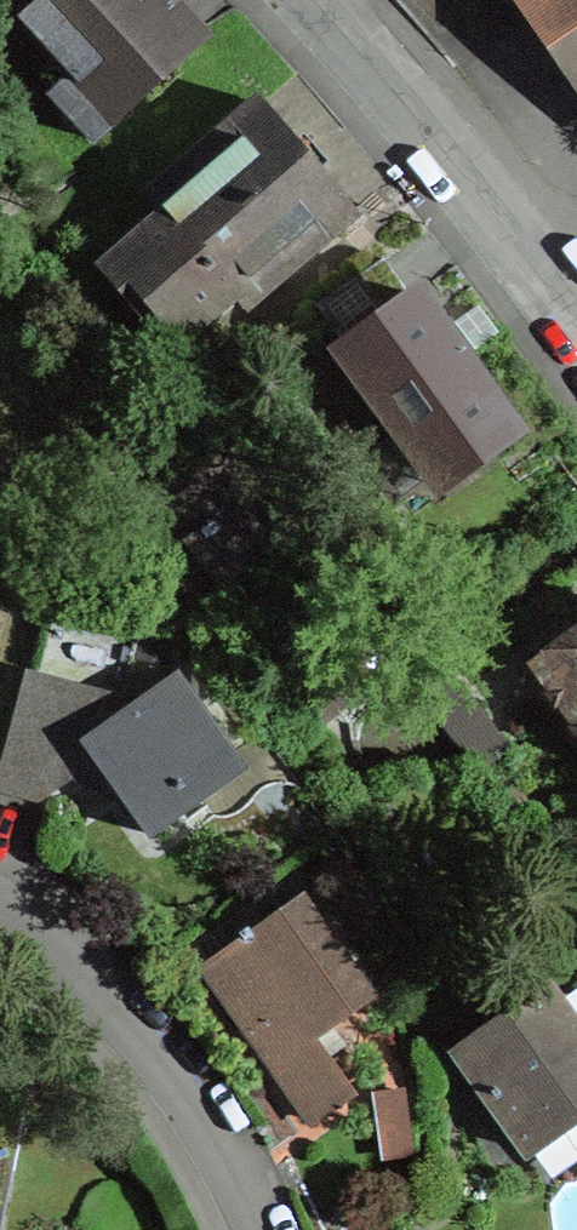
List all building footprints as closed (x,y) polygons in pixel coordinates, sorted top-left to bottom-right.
[(72,78),(53,95),(94,140),(204,39),(168,0),(1,0),(72,78)] [(576,82),(576,0),(521,0),(576,82)] [(354,213),(352,210),(260,101),(147,197),(158,210),(105,256),(107,258),(98,266),(126,299),(135,291),(184,347),(237,302),(242,308),(264,290),(354,213)] [(383,258),(316,304),(347,345),(342,348),(433,474),(507,420),(447,338),(416,295),(412,298),(383,258)] [(570,637),(528,667),(576,735),(576,632),(570,637)] [(283,696),(309,730),(368,686),(342,652),(283,696)] [(0,771),(0,791),(33,800),(45,752),(73,759),(87,749),(95,761),(140,825),(145,821),(151,829),(240,766),(177,677),(133,708),(125,696),(124,695),(27,670),(0,771)] [(477,770),(504,750),(444,671),(417,692),(477,770)] [(373,997),(370,994),(367,997),(299,901),(303,898),(301,895),(250,931),(247,927),(239,933),(242,937),(201,966),(273,1067),(275,1066),(314,1121),(349,1097),(310,1041),(323,1032),(373,997)] [(457,1050),(472,1070),(530,1152),(576,1118),(576,1052),(535,994),(457,1050)] [(404,1092),(375,1096),(380,1128),(408,1125),(404,1092)]
